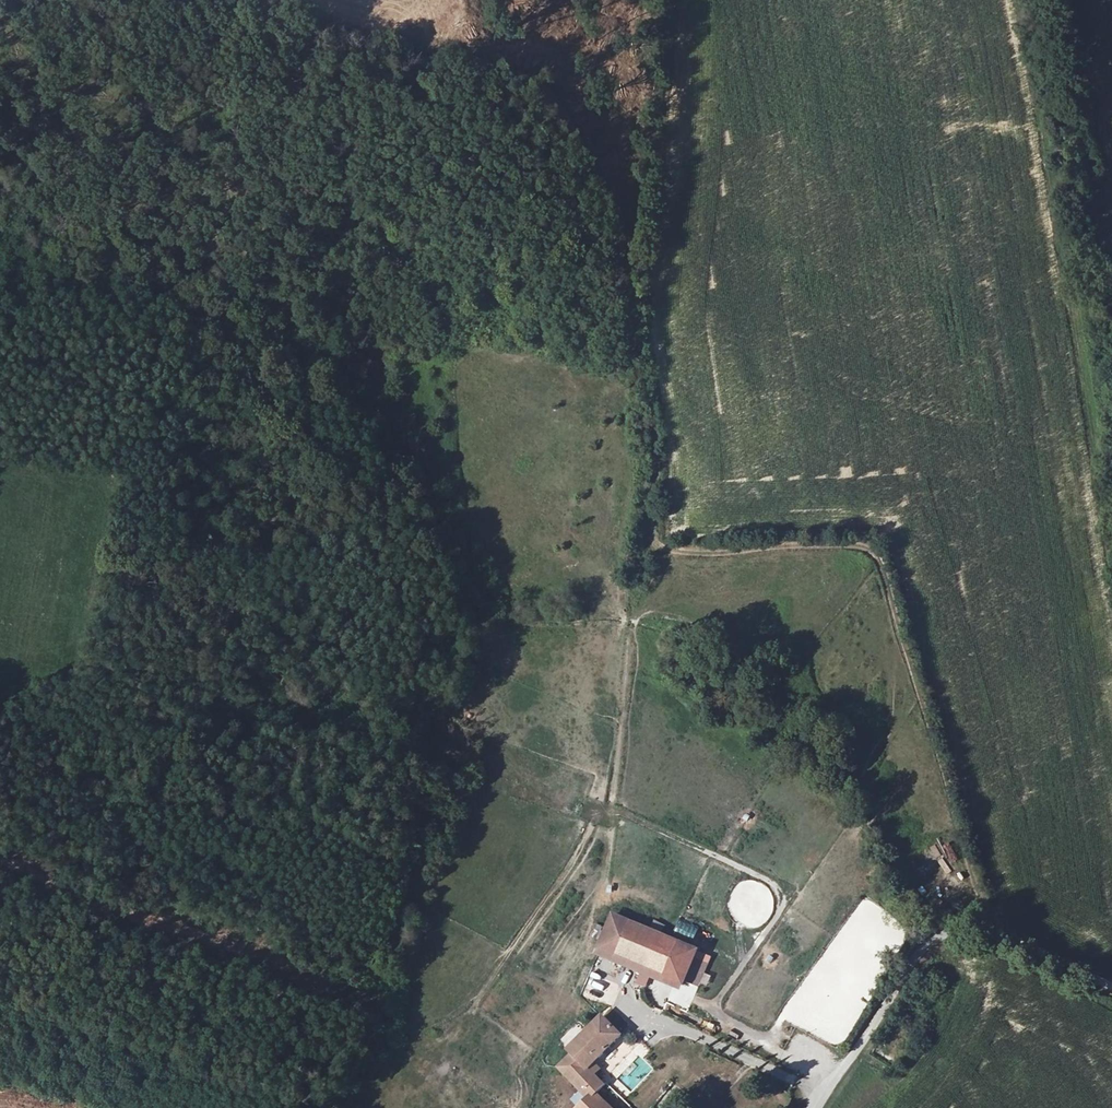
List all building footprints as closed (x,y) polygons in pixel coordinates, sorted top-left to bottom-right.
[(585,953),(669,989),(684,958),(600,921),(585,953)] [(825,941),(782,1018),(840,1051),(880,980),(853,964),(857,958),(825,941)] [(581,989),(591,966),(583,963),(573,986),(581,989)] [(580,1102),(586,1092),(578,1082),(584,1076),(577,1069),(605,1043),(585,1024),(551,1058),(555,1061),(531,1081),(554,1107),(586,1107),(580,1102)]
